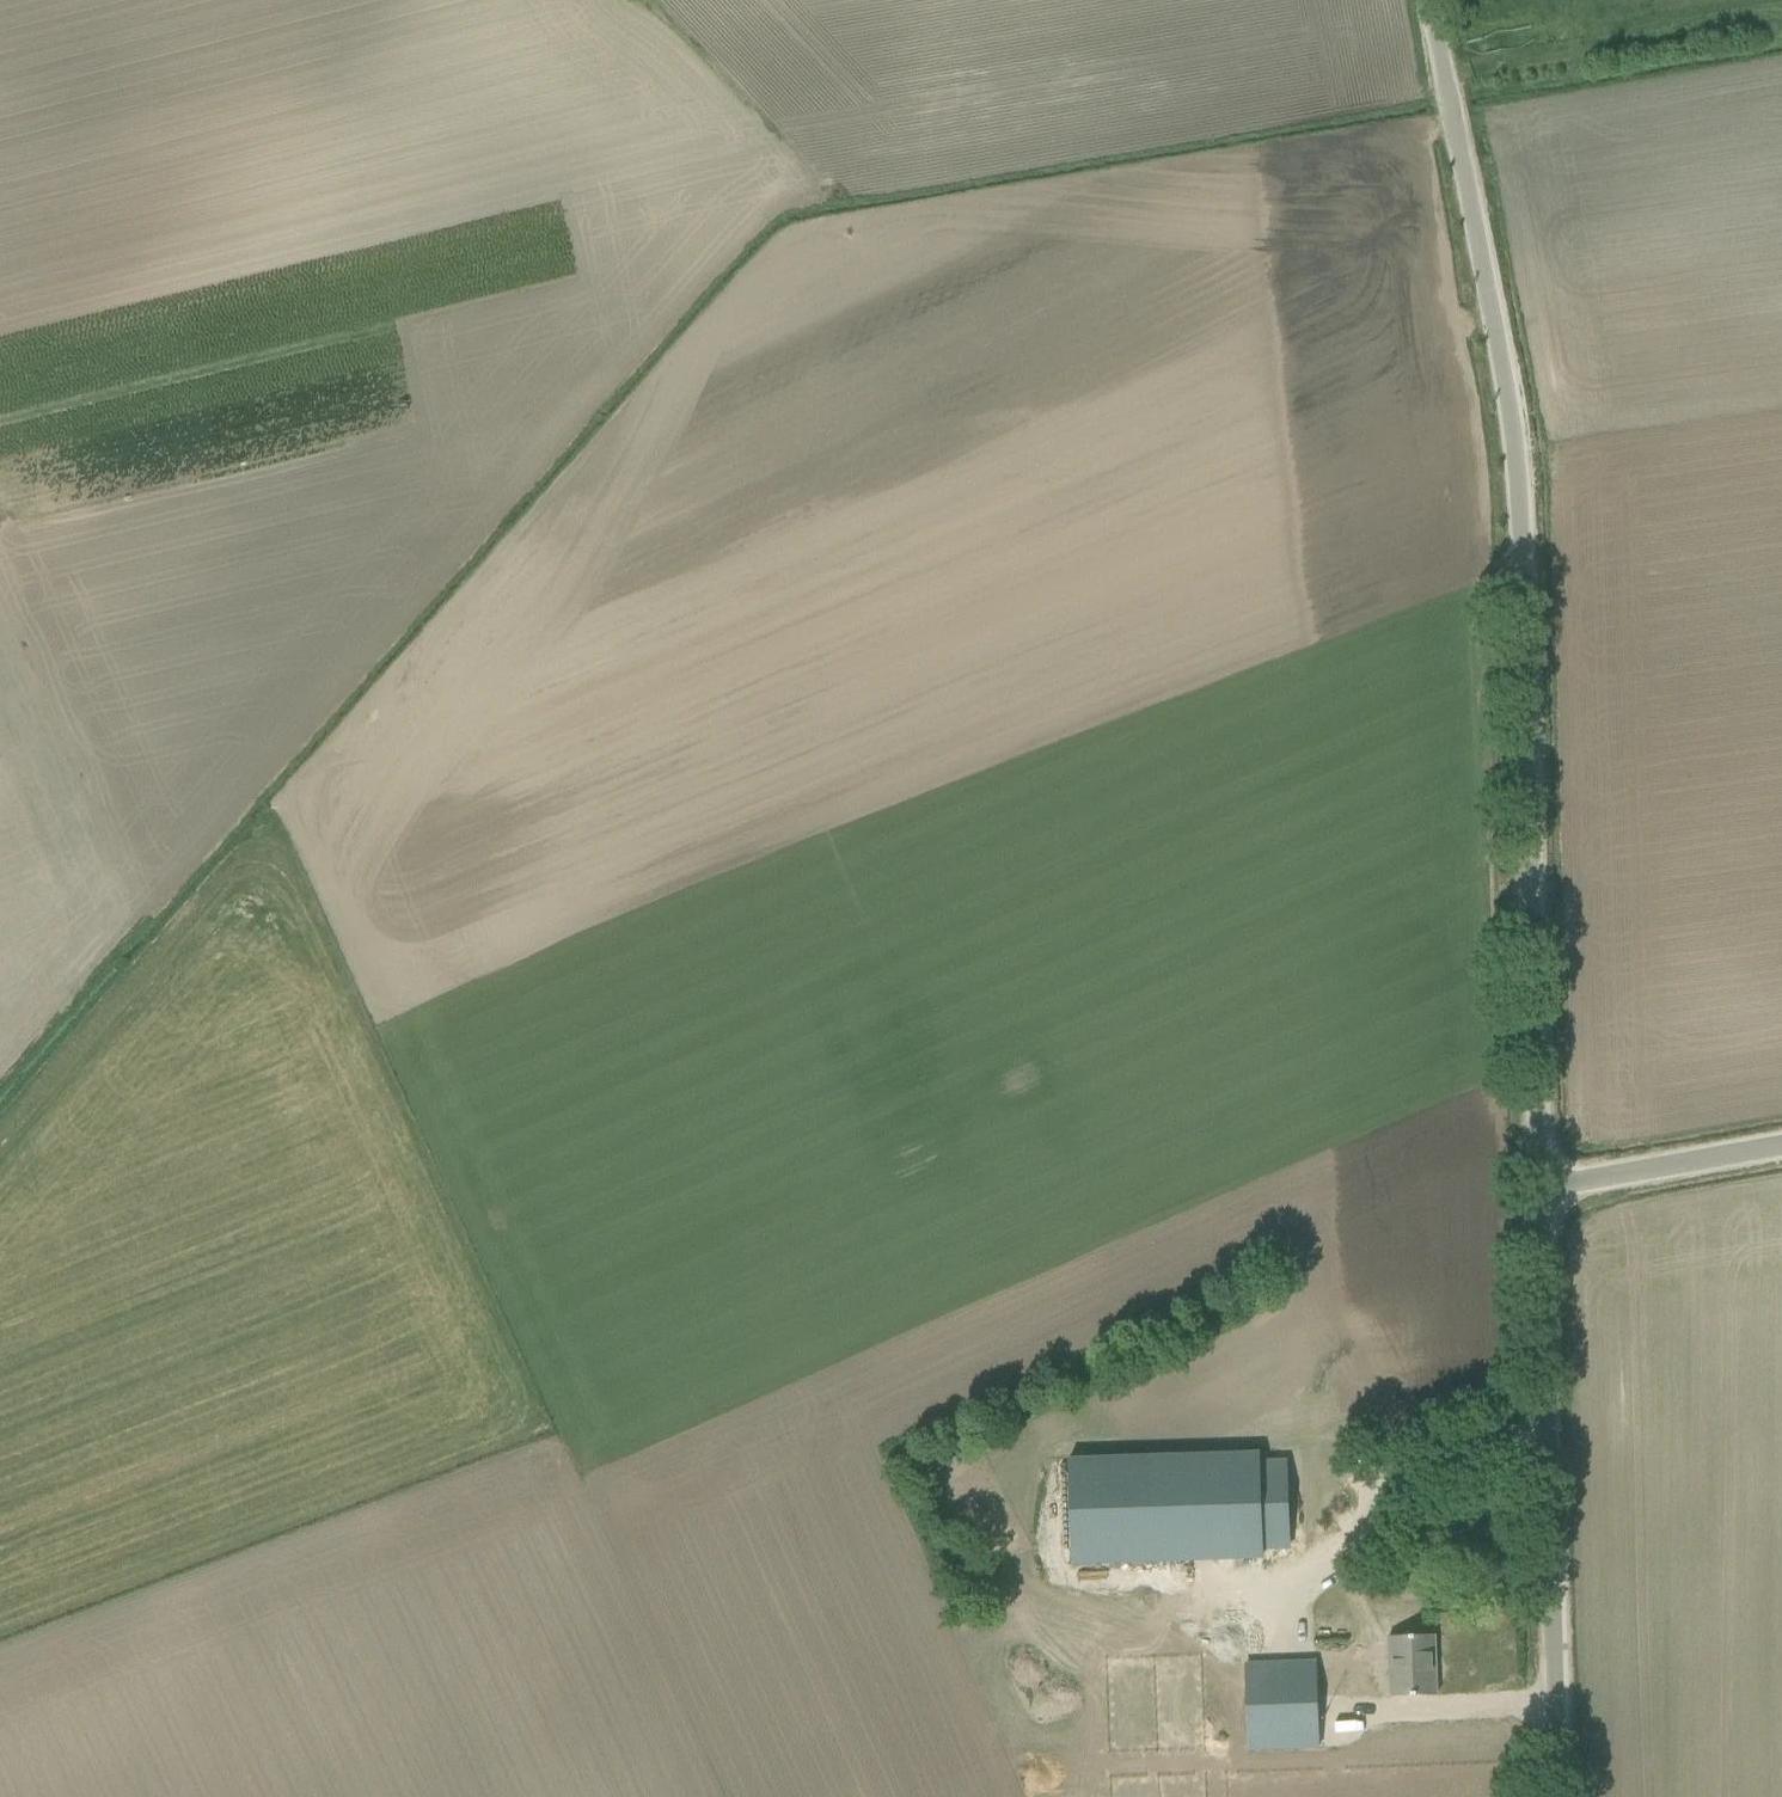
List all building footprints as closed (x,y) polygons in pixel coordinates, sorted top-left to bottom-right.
[(1258,1454),(1068,1460),(1072,1565),(1262,1558),(1261,1530),(1263,1530),(1284,1529),(1284,1526),(1283,1483),(1283,1481),(1278,1482),(1259,1483),(1258,1454)] [(1391,1698),(1436,1696),(1434,1635),(1388,1637),(1391,1698)] [(1315,1662),(1246,1664),(1247,1684),(1249,1751),(1318,1748),(1316,1681),(1315,1662)]
